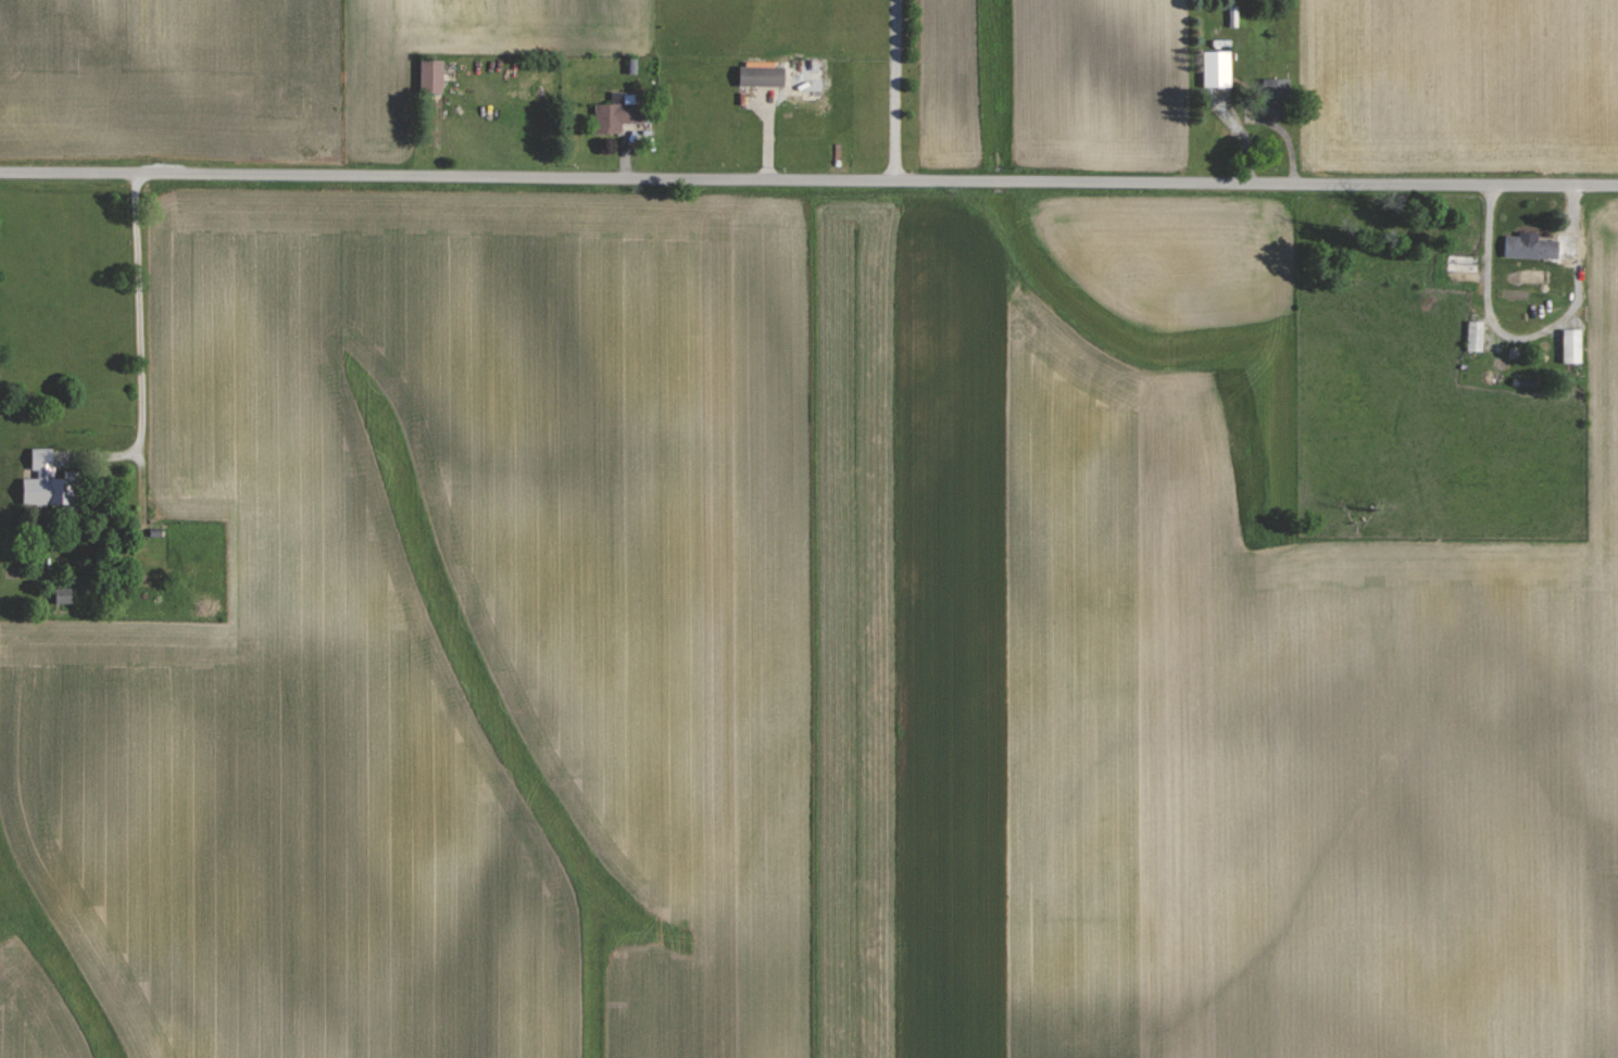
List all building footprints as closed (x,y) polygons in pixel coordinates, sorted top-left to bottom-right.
[(1206,88),(1234,88),(1233,51),(1205,52),(1206,88)] [(445,61),(422,61),(422,94),(445,94),(445,61)] [(741,86),(787,87),(787,68),(742,66),(741,86)] [(1292,80),(1266,79),(1265,117),(1291,117),(1292,80)] [(625,105),(597,104),(596,134),(623,134),(623,123),(648,123),(649,106),(637,106),(637,95),(625,94),(625,105)] [(1561,239),(1538,239),(1539,231),(1521,230),(1521,235),(1506,235),(1506,256),(1561,258),(1561,239)] [(1480,255),(1450,254),(1449,280),(1479,281),(1480,255)] [(1485,321),(1469,321),(1468,350),(1484,351),(1485,321)] [(1583,363),(1583,329),(1565,329),(1566,363),(1583,363)] [(81,471),(67,471),(67,477),(55,477),(55,448),(35,448),(35,478),(25,478),(25,505),(81,506),(81,471)] [(73,587),(59,588),(59,601),(73,601),(73,587)]
